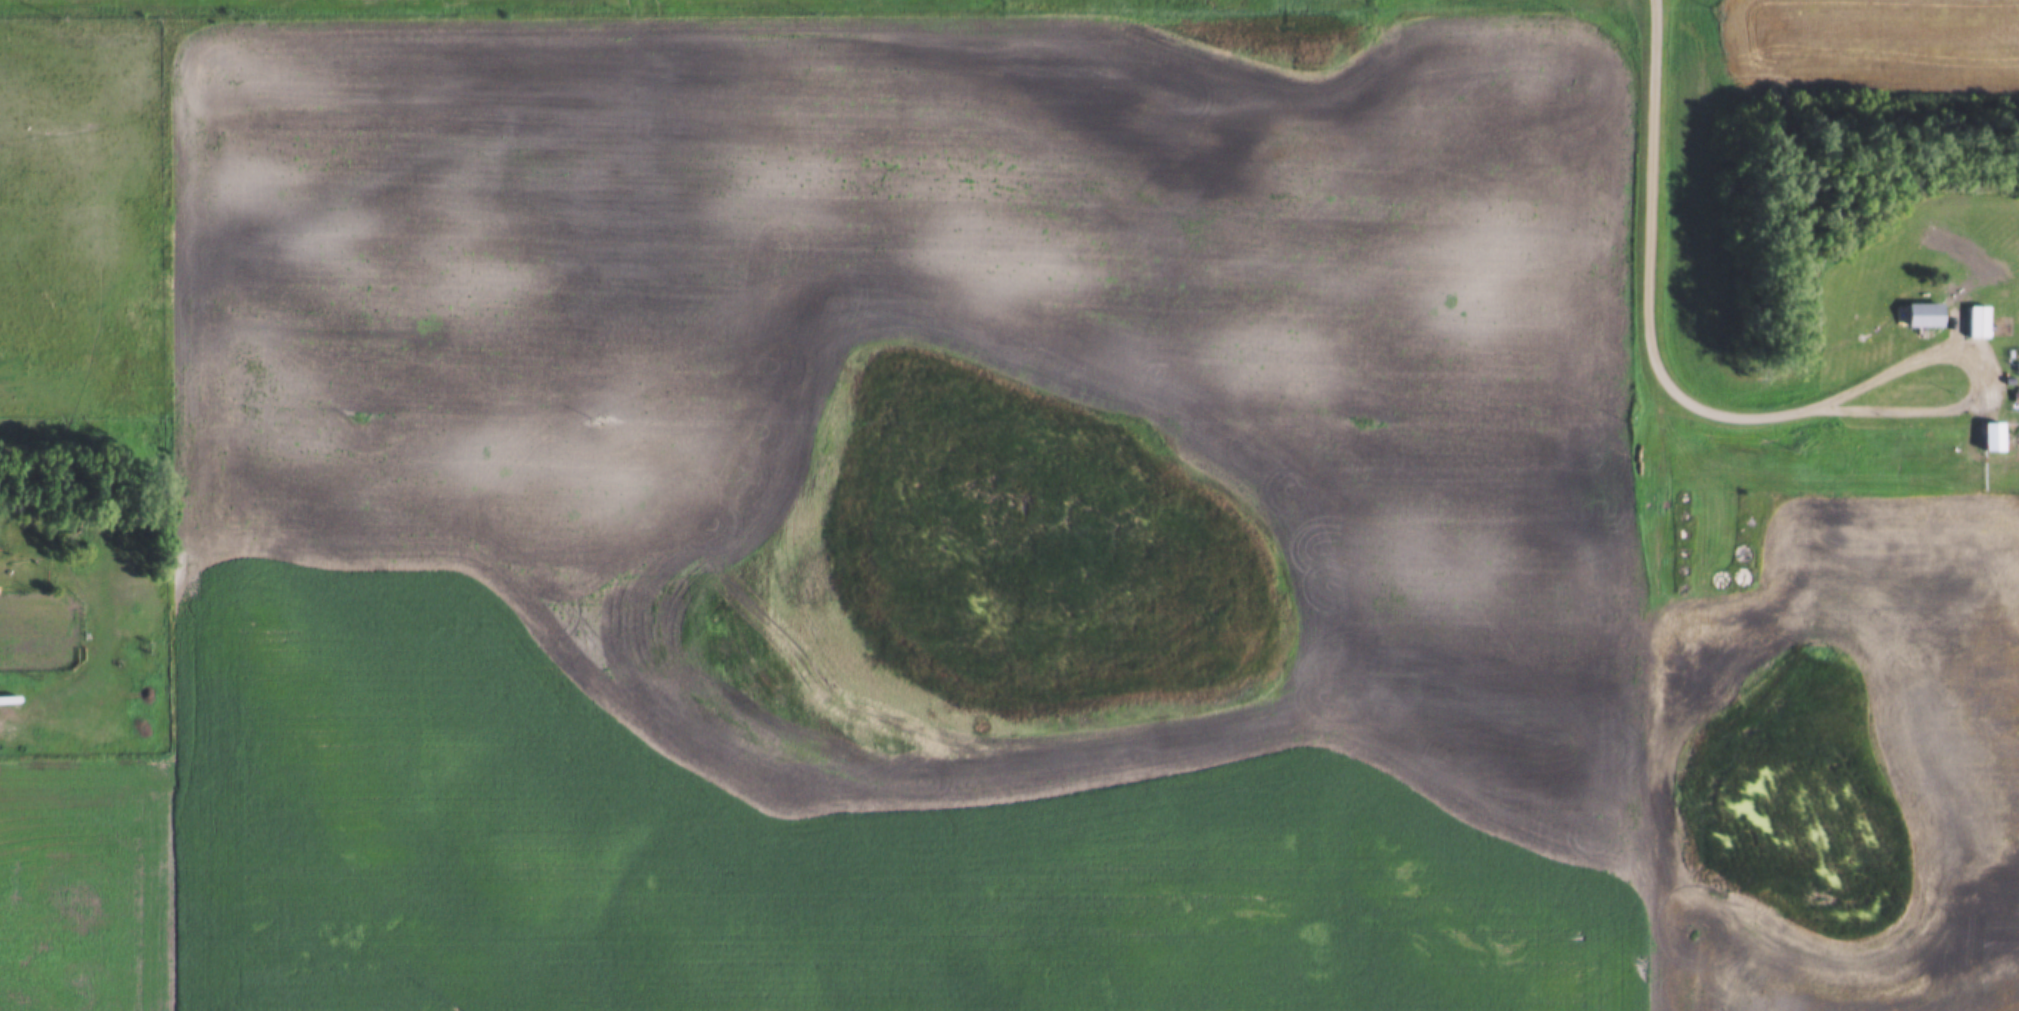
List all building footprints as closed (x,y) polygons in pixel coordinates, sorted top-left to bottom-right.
[(1908,328),(1943,328),(1943,305),(1908,305),(1908,328)] [(1970,339),(1989,339),(1989,307),(1970,307),(1970,339)]
